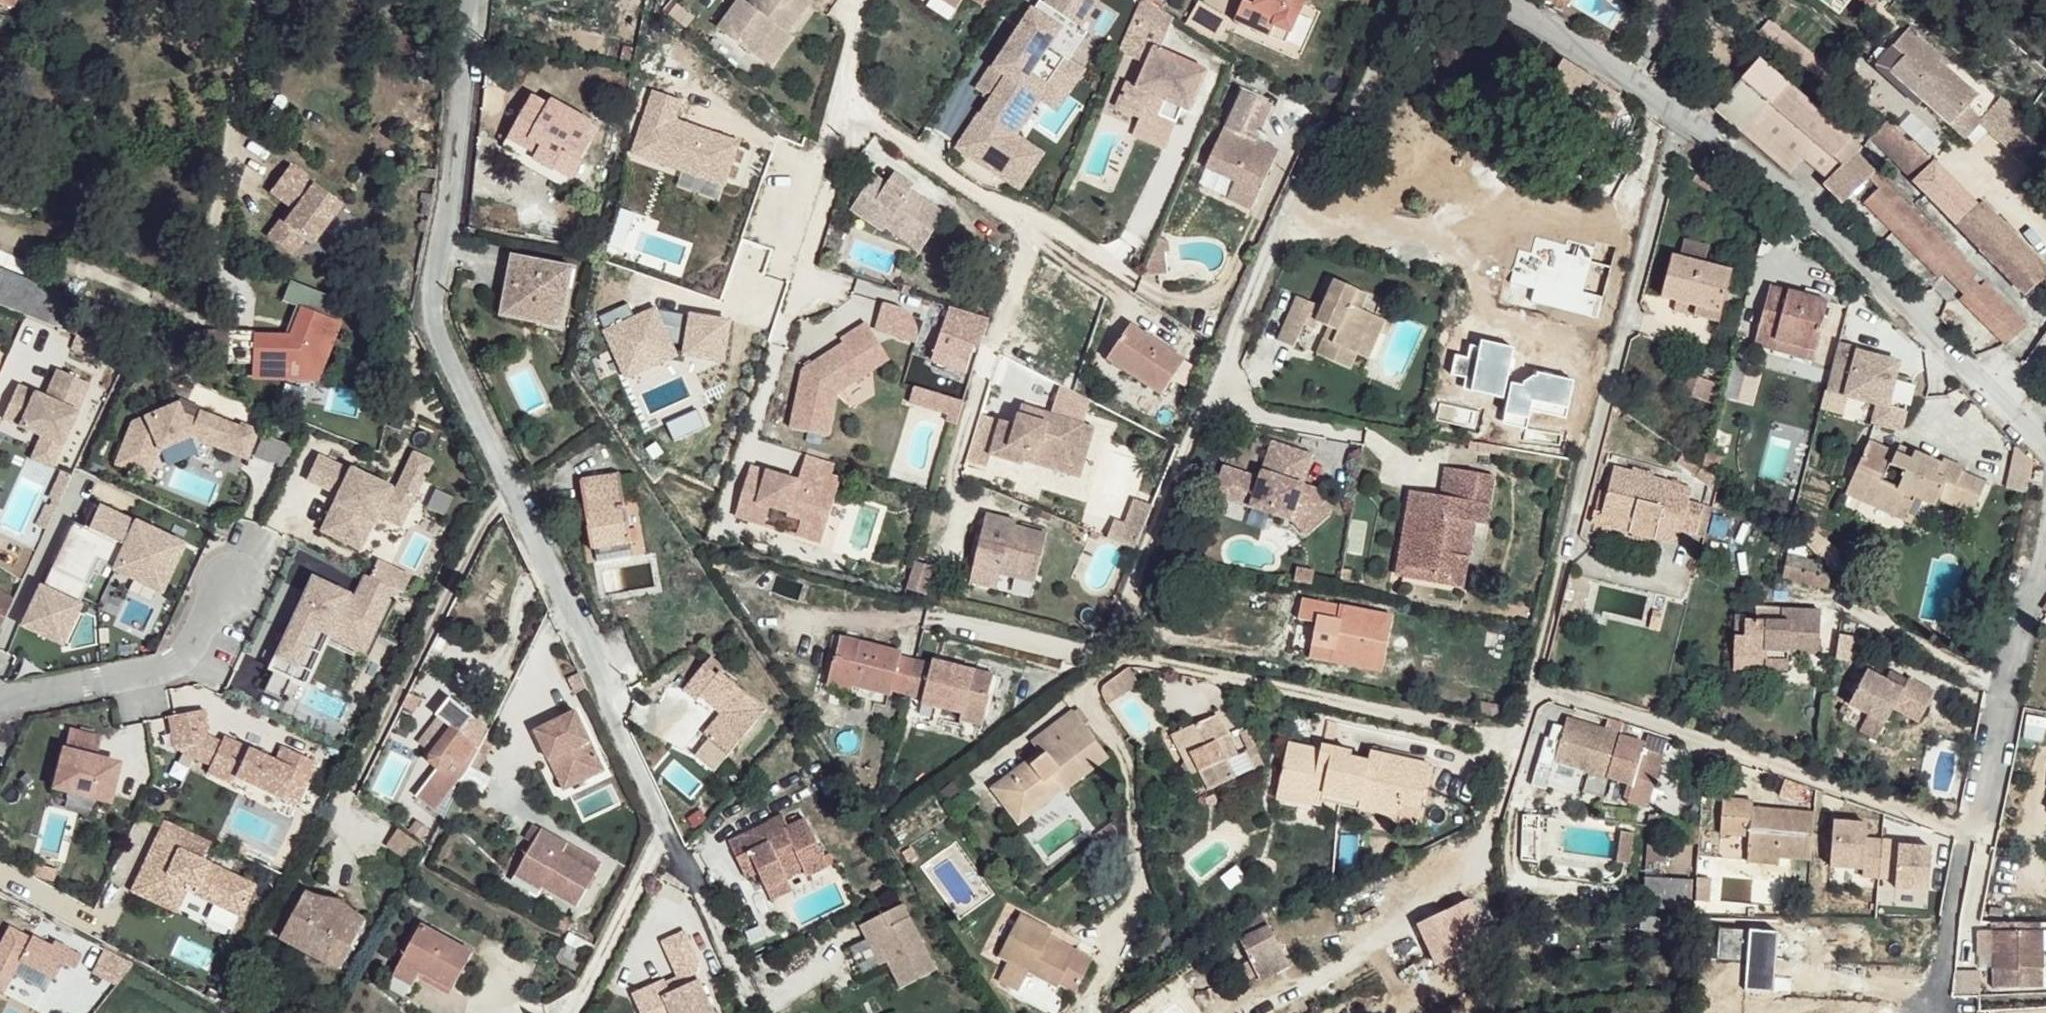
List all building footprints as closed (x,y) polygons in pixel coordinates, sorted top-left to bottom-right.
[(11,8),(13,0),(0,0),(0,5),(11,8)] [(785,29),(805,2),(802,0),(748,0),(746,3),(742,0),(736,0),(717,28),(756,54),(776,25),(785,29)] [(940,0),(930,0),(926,6),(947,20),(954,10),(940,0)] [(954,10),(962,0),(940,0),(954,10)] [(979,89),(985,94),(991,93),(996,97),(992,103),(984,115),(982,114),(960,147),(1006,177),(1022,154),(1004,142),(1010,133),(1014,136),(1040,95),(1057,70),(1075,81),(1083,69),(1068,60),(1088,30),(1079,24),(1095,0),(1050,0),(1047,3),(1043,0),(1041,0),(997,66),(995,65),(979,89)] [(1235,22),(1286,45),(1307,0),(1257,0),(1255,4),(1244,1),(1235,22)] [(791,34),(785,29),(776,25),(756,54),(770,65),(791,34)] [(1912,26),(1894,45),(1881,61),(1923,100),(1967,138),(1981,122),(2001,137),(2016,120),(1983,89),(1978,94),(1941,59),(1943,56),(1924,39),(1925,37),(1912,26)] [(1881,61),(1894,45),(1887,39),(1868,61),(1917,107),(1923,100),(1881,61)] [(1148,112),(1178,125),(1185,109),(1193,114),(1209,75),(1158,52),(1141,91),(1131,87),(1121,110),(1144,120),(1148,112)] [(1861,149),(1863,147),(1760,59),(1725,97),(1722,116),(1789,174),(1804,158),(1830,180),(1861,149)] [(1617,96),(1563,60),(1545,91),(1629,142),(1636,121),(1627,106),(1617,96)] [(1057,70),(1040,95),(1058,107),(1075,81),(1057,70)] [(682,170),(725,185),(739,144),(675,122),(682,103),(653,93),(632,153),(646,158),(645,160),(681,173),(682,170)] [(985,94),(983,96),(992,103),(996,97),(991,93),(985,94)] [(1247,122),(1261,126),(1270,106),(1243,94),(1226,129),(1224,129),(1206,169),(1234,181),(1227,198),(1251,208),(1278,151),(1255,139),(1254,139),(1242,134),(1247,122)] [(533,96),(509,140),(536,155),(534,160),(555,170),(565,153),(581,162),(593,142),(586,138),(593,125),(594,122),(552,99),(549,105),(533,96)] [(1174,134),(1178,125),(1148,112),(1144,120),(1174,134)] [(1891,120),(1868,143),(1863,147),(1861,149),(1879,167),(1890,157),(2027,295),(2045,277),(2045,267),(2015,236),(2010,239),(1977,206),(1891,120)] [(2016,120),(2001,137),(2017,153),(2015,157),(2034,175),(2045,162),(2045,146),(2019,121),(2016,120)] [(1254,139),(1261,126),(1247,122),(1242,134),(1254,139)] [(600,129),(593,125),(586,138),(593,142),(600,129)] [(1010,133),(1004,142),(1022,154),(1006,177),(1020,186),(1042,153),(1014,136),(1010,133)] [(536,155),(509,140),(505,146),(520,155),(517,161),(566,189),(581,162),(565,153),(555,170),(534,160),(536,155)] [(1879,167),(1861,149),(1830,180),(1825,184),(1842,203),(1838,208),(1862,231),(1878,215),(2008,344),(2028,324),(1875,170),(1879,167)] [(718,204),(725,185),(682,170),(681,173),(675,189),(718,204)] [(345,206),(293,171),(274,194),(296,211),(274,241),(297,260),(310,241),(317,247),(345,206)] [(870,174),(855,198),(887,219),(882,227),(919,250),(944,211),(915,193),(910,200),(903,196),(907,189),(910,184),(891,171),(883,182),(870,174)] [(915,193),(907,189),(903,196),(910,200),(915,193)] [(887,219),(855,198),(846,210),(879,231),(882,227),(887,219)] [(1981,202),(1977,206),(2010,239),(2015,236),(1981,202)] [(1686,240),(1681,258),(1705,263),(1710,245),(1686,240)] [(1168,241),(1159,241),(1154,254),(1165,253),(1170,253),(1168,241)] [(1165,253),(1154,254),(1145,277),(1168,275),(1165,253)] [(501,317),(523,322),(525,307),(565,314),(574,268),(513,255),(501,317)] [(1705,263),(1681,258),(1671,255),(1661,297),(1677,302),(1696,307),(1693,317),(1718,323),(1731,271),(1705,263)] [(0,273),(0,304),(26,315),(66,331),(77,304),(0,273)] [(1338,278),(1325,305),(1319,321),(1333,328),(1345,333),(1340,343),(1328,339),(1323,352),(1356,369),(1363,356),(1376,327),(1380,318),(1365,309),(1372,293),(1338,278)] [(288,335),(231,334),(229,362),(251,361),(252,381),(320,384),(350,304),(292,281),(283,301),(298,308),(288,335)] [(1771,287),(1758,336),(1815,350),(1828,302),(1771,287)] [(1302,322),(1312,299),(1297,293),(1276,337),(1291,345),(1301,324),(1302,322)] [(1325,305),(1312,299),(1302,322),(1314,329),(1319,321),(1325,305)] [(1696,307),(1677,302),(1674,312),(1693,317),(1696,307)] [(662,325),(656,311),(636,321),(629,306),(600,319),(627,379),(667,360),(670,343),(687,347),(685,356),(723,363),(730,324),(692,318),(690,330),(662,325)] [(879,331),(903,339),(911,315),(902,311),(886,306),(879,331)] [(525,307),(523,322),(562,329),(565,314),(525,307)] [(990,320),(950,308),(942,335),(976,347),(982,348),(990,320)] [(692,318),(656,311),(662,325),(690,330),(692,318)] [(911,315),(903,339),(918,344),(919,335),(919,328),(916,321),(911,315)] [(881,345),(867,324),(842,340),(845,345),(803,371),(792,430),(830,437),(838,394),(865,376),(856,362),(881,345)] [(1164,396),(1177,377),(1186,361),(1132,326),(1112,356),(1135,371),(1132,374),(1164,396)] [(1386,331),(1376,327),(1363,356),(1373,360),(1386,331)] [(1345,333),(1333,328),(1328,339),(1340,343),(1345,333)] [(1841,333),(1828,381),(1879,395),(1875,412),(1902,420),(1915,370),(1897,366),(1900,354),(1878,348),(1859,343),(1860,338),(1841,333)] [(981,350),(982,348),(976,347),(942,335),(933,362),(967,374),(975,348),(981,350)] [(1815,350),(1758,336),(1758,337),(1755,345),(1812,361),(1815,350)] [(1859,343),(1878,348),(1880,343),(1860,338),(1859,343)] [(890,360),(881,345),(856,362),(865,376),(890,360)] [(1512,355),(1469,345),(1466,358),(1454,355),(1450,375),(1505,387),(1512,355)] [(16,384),(1,417),(39,435),(59,444),(87,383),(56,369),(43,397),(16,384)] [(1708,401),(1713,382),(1683,372),(1678,392),(1692,397),(1693,396),(1708,401)] [(1533,389),(1510,384),(1503,414),(1528,420),(1530,411),(1537,413),(1544,409),(1545,405),(1567,410),(1574,382),(1537,373),(1533,389)] [(1194,389),(1177,377),(1164,396),(1182,407),(1194,389)] [(1720,405),(1724,387),(1713,382),(1708,401),(1720,405)] [(930,408),(934,394),(916,389),(912,403),(930,408)] [(964,402),(934,394),(930,408),(951,414),(949,422),(957,425),(964,402)] [(1022,406),(1019,416),(1043,424),(1045,415),(1022,406)] [(199,445),(244,463),(254,437),(237,430),(236,433),(196,418),(192,427),(178,421),(176,411),(133,429),(117,470),(148,482),(158,455),(189,441),(191,436),(201,440),(199,445)] [(1043,424),(1019,416),(1015,428),(999,423),(989,458),(1022,469),(1023,463),(1026,454),(1072,469),(1085,428),(1045,415),(1043,424)] [(989,458),(999,423),(981,418),(971,452),(989,458)] [(1095,430),(1085,428),(1072,469),(1026,454),(1023,463),(1080,481),(1095,430)] [(1998,448),(2018,453),(2019,447),(2002,430),(1998,448)] [(59,444),(39,435),(29,458),(49,466),(59,444)] [(191,436),(189,441),(199,445),(201,440),(191,436)] [(1941,463),(1913,452),(1910,460),(1896,453),(1869,442),(1855,473),(1871,479),(1864,497),(1897,511),(1904,494),(1914,499),(1935,507),(1938,500),(1973,514),(1985,484),(1961,473),(1963,469),(1942,461),(1941,463)] [(1259,475),(1227,470),(1219,507),(1289,523),(1308,541),(1337,519),(1323,492),(1305,485),(1316,457),(1273,443),(1259,475)] [(1900,445),(1896,453),(1910,460),(1913,452),(1900,445)] [(2012,476),(2018,453),(1998,448),(1993,472),(2012,476)] [(1720,454),(1707,452),(1703,467),(1718,470),(1720,454)] [(314,459),(302,484),(334,499),(317,534),(356,552),(368,525),(380,523),(398,531),(426,464),(408,456),(392,494),(347,473),(346,474),(314,459)] [(735,518),(764,527),(769,509),(788,514),(787,517),(800,522),(796,538),(832,549),(845,509),(852,485),(840,481),(831,478),(834,466),(806,457),(798,483),(750,468),(735,518)] [(51,497),(61,502),(76,471),(66,466),(51,497)] [(1719,479),(1703,467),(1696,478),(1716,492),(1719,479)] [(1410,491),(1406,515),(1416,517),(1408,568),(1446,575),(1444,586),(1464,589),(1476,523),(1487,526),(1496,477),(1446,468),(1441,496),(1410,491)] [(1687,507),(1692,488),(1615,468),(1602,515),(1631,522),(1629,532),(1676,545),(1681,527),(1687,507)] [(1871,479),(1855,473),(1845,496),(1904,521),(1914,499),(1904,494),(1897,511),(1864,497),(1871,479)] [(581,481),(593,551),(637,544),(636,530),(629,531),(620,475),(581,481)] [(38,524),(48,529),(61,502),(51,497),(38,524)] [(1125,530),(1118,547),(1135,554),(1152,511),(1136,504),(1125,530)] [(1703,511),(1687,507),(1681,527),(1697,532),(1703,511)] [(24,628),(60,645),(99,564),(160,593),(181,549),(93,508),(83,529),(73,524),(24,628)] [(1416,517),(1406,515),(1396,577),(1444,586),(1446,575),(1408,568),(1416,517)] [(1631,522),(1602,515),(1600,524),(1629,532),(1631,522)] [(1711,537),(1728,540),(1732,520),(1714,517),(1711,537)] [(996,592),(999,581),(1002,571),(1035,578),(1045,538),(1014,531),(1015,524),(987,518),(970,586),(996,592)] [(1113,525),(1107,542),(1118,547),(1125,530),(1113,525)] [(1789,555),(1782,577),(1826,589),(1830,573),(1822,570),(1822,564),(1789,555)] [(934,568),(917,563),(909,590),(926,595),(934,568)] [(369,582),(404,598),(412,581),(378,565),(369,582)] [(1002,571),(999,581),(1033,589),(1035,578),(1002,571)] [(309,581),(302,595),(315,601),(321,587),(309,581)] [(261,693),(278,701),(289,679),(311,632),(323,637),(361,655),(380,614),(321,587),(315,601),(302,595),(267,671),(271,672),(261,693)] [(3,625),(15,600),(0,590),(0,624),(3,625)] [(1299,619),(1303,599),(1280,594),(1276,615),(1299,619)] [(1392,616),(1303,599),(1299,619),(1318,623),(1310,659),(1339,665),(1341,653),(1384,660),(1392,616)] [(1783,608),(1757,607),(1757,621),(1782,622),(1783,608)] [(1744,638),(1735,637),(1734,659),(1765,660),(1765,670),(1790,670),(1790,653),(1819,654),(1820,610),(1783,608),(1782,622),(1757,621),(1745,621),(1744,638)] [(1745,621),(1735,620),(1735,637),(1744,638),(1745,621)] [(94,633),(96,647),(105,646),(102,631),(94,633)] [(289,679),(301,685),(323,637),(311,632),(289,679)] [(841,637),(840,644),(859,647),(861,641),(860,641),(841,637)] [(1858,666),(1862,643),(1839,639),(1835,663),(1858,666)] [(859,647),(840,644),(828,684),(851,689),(852,686),(892,697),(893,692),(907,695),(916,660),(902,657),(902,651),(861,641),(859,647)] [(1341,653),(1339,665),(1382,672),(1384,660),(1341,653)] [(933,663),(916,660),(907,695),(923,700),(922,704),(964,714),(963,716),(984,721),(991,696),(989,695),(992,681),(973,675),(975,669),(934,659),(933,663)] [(1765,660),(1734,659),(1734,669),(1765,670),(1765,660)] [(732,713),(710,738),(729,755),(766,710),(720,672),(717,676),(704,667),(684,691),(695,700),(704,691),(732,713)] [(1096,689),(1107,704),(1137,683),(1125,668),(1096,689)] [(1867,668),(1849,701),(1867,710),(1884,720),(1892,706),(1917,720),(1934,690),(1909,676),(1907,679),(1903,687),(1884,678),(1867,668)] [(994,674),(975,669),(973,675),(992,681),(994,674)] [(1889,669),(1884,678),(1903,687),(1907,679),(1889,669)] [(851,689),(828,684),(828,687),(849,693),(851,689)] [(440,767),(417,796),(435,810),(467,770),(463,766),(476,748),(461,734),(473,717),(450,698),(438,715),(440,716),(451,727),(432,752),(430,755),(431,762),(440,767)] [(1481,702),(1479,714),(1498,717),(1500,707),(1481,702)] [(575,710),(535,731),(550,760),(555,757),(570,787),(605,769),(575,710)] [(1867,710),(1860,724),(1877,733),(1884,720),(1867,710)] [(991,789),(1003,804),(1012,796),(1022,809),(1059,782),(1064,788),(1065,790),(1066,791),(1109,759),(1073,711),(1032,744),(1040,753),(1042,758),(1032,764),(1031,760),(991,789)] [(203,713),(166,719),(172,751),(174,750),(179,750),(193,756),(202,737),(206,731),(203,713)] [(440,716),(421,742),(432,752),(451,727),(440,716)] [(984,721),(963,716),(962,720),(983,726),(984,721)] [(1217,716),(1177,735),(1187,756),(1192,754),(1200,771),(1209,791),(1235,778),(1228,760),(1237,756),(1217,716)] [(488,732),(473,717),(461,734),(476,748),(479,750),(484,739),(488,732)] [(1532,786),(1545,790),(1550,777),(1553,767),(1587,778),(1633,792),(1628,807),(1650,814),(1668,753),(1568,723),(1563,742),(1548,737),(1532,786)] [(68,732),(54,787),(107,803),(117,767),(95,761),(100,740),(68,732)] [(1187,756),(1177,735),(1172,736),(1191,775),(1200,771),(1192,754),(1187,756)] [(193,756),(192,759),(207,766),(219,746),(202,737),(193,756)] [(494,745),(484,739),(479,750),(471,767),(481,772),(494,745)] [(207,766),(204,773),(227,784),(231,777),(276,799),(286,783),(299,789),(314,765),(281,750),(273,764),(222,740),(219,746),(207,766)] [(1306,765),(1309,749),(1287,744),(1278,783),(1300,788),(1299,794),(1321,798),(1322,793),(1339,798),(1338,807),(1358,811),(1359,803),(1397,811),(1399,805),(1419,810),(1429,766),(1384,756),(1382,766),(1364,762),(1348,757),(1350,752),(1320,746),(1319,751),(1315,767),(1306,765)] [(1319,751),(1309,749),(1306,765),(1315,767),(1319,751)] [(179,750),(174,750),(192,759),(193,756),(179,750)] [(1366,751),(1364,762),(1382,766),(1384,756),(1366,751)] [(1247,759),(1253,770),(1263,765),(1258,754),(1247,759)] [(555,757),(550,760),(565,790),(570,787),(555,757)] [(481,772),(471,767),(465,778),(476,783),(481,772)] [(1553,767),(1550,777),(1584,788),(1587,778),(1553,767)] [(1012,796),(1003,804),(1018,823),(1064,788),(1059,782),(1022,809),(1012,796)] [(286,783),(276,799),(291,806),(299,789),(286,783)] [(1300,788),(1278,783),(1275,796),(1319,805),(1320,803),(1321,798),(1299,794),(1300,788)] [(1322,793),(1321,798),(1320,803),(1338,807),(1339,798),(1322,793)] [(1750,830),(1749,852),(1780,854),(1811,857),(1815,809),(1752,805),(1752,796),(1718,794),(1716,828),(1750,830)] [(1938,810),(1952,815),(1956,805),(1941,801),(1938,810)] [(1359,803),(1358,811),(1396,820),(1397,811),(1359,803)] [(781,815),(767,822),(775,838),(786,832),(784,828),(787,827),(781,815)] [(1642,868),(1659,870),(1665,818),(1648,816),(1642,868)] [(775,838),(767,822),(729,840),(742,868),(754,862),(759,873),(768,889),(788,880),(784,872),(801,865),(803,871),(807,877),(837,863),(831,853),(824,856),(805,818),(787,827),(784,828),(786,832),(775,838)] [(163,822),(154,841),(165,846),(174,827),(163,822)] [(534,824),(526,837),(535,842),(542,829),(534,824)] [(1880,881),(1896,882),(1899,844),(1883,843),(1884,828),(1851,826),(1848,871),(1881,873),(1880,881)] [(208,843),(174,827),(165,846),(154,841),(130,893),(174,913),(184,892),(187,885),(194,889),(191,895),(238,917),(252,887),(199,862),(208,843)] [(423,844),(399,827),(387,843),(411,859),(423,844)] [(535,842),(520,868),(545,883),(542,887),(576,907),(596,871),(572,857),(563,852),(567,843),(542,829),(535,842)] [(567,843),(563,852),(572,857),(576,849),(567,843)] [(1912,892),(1945,894),(1948,851),(1915,849),(1915,845),(1899,844),(1896,882),(1913,883),(1912,892)] [(234,856),(243,860),(246,853),(237,849),(234,856)] [(576,849),(572,857),(596,871),(600,863),(576,849)] [(1780,854),(1749,852),(1748,862),(1780,864),(1780,854)] [(243,860),(257,866),(260,859),(246,853),(243,860)] [(754,862),(742,868),(746,879),(759,873),(754,862)] [(784,872),(788,880),(803,871),(801,865),(784,872)] [(545,883),(520,868),(516,876),(540,891),(542,887),(545,883)] [(1643,873),(1642,899),(1691,900),(1691,874),(1643,873)] [(788,880),(768,889),(773,902),(794,891),(788,880)] [(307,891),(287,881),(263,928),(321,958),(324,953),(344,963),(367,920),(343,901),(318,897),(307,891)] [(187,885),(184,892),(191,895),(194,889),(187,885)] [(1447,912),(1449,918),(1460,940),(1466,952),(1488,941),(1469,901),(1447,912)] [(1041,936),(1046,930),(1049,925),(1019,906),(993,948),(1047,984),(1052,977),(1066,985),(1085,955),(1072,947),(1067,953),(1041,936)] [(859,928),(865,941),(873,938),(885,963),(899,989),(932,973),(899,908),(859,928)] [(1263,914),(1235,931),(1250,961),(1242,966),(1249,980),(1259,975),(1286,960),(1263,914)] [(1449,918),(1444,920),(1454,942),(1460,940),(1449,918)] [(1454,942),(1444,920),(1421,931),(1432,953),(1454,942)] [(0,947),(0,988),(5,991),(22,959),(56,977),(65,961),(77,968),(84,955),(57,940),(54,945),(34,934),(33,936),(12,925),(0,947)] [(422,925),(404,958),(422,967),(420,972),(452,990),(473,953),(422,925)] [(1072,947),(1046,930),(1041,936),(1067,953),(1072,947)] [(2042,930),(1977,934),(1979,959),(1994,958),(1996,988),(2045,985),(2042,930)] [(663,942),(679,978),(684,975),(685,975),(689,984),(671,992),(666,984),(665,980),(633,995),(641,1012),(714,1012),(696,973),(700,963),(685,931),(663,942)] [(873,938),(865,941),(877,966),(885,963),(873,938)] [(324,953),(321,958),(341,970),(344,963),(324,953)] [(422,967),(404,958),(401,962),(420,972),(422,967)] [(1286,960),(1259,975),(1262,983),(1290,966),(1286,960)] [(679,978),(666,984),(671,992),(689,984),(685,975),(679,978)]
